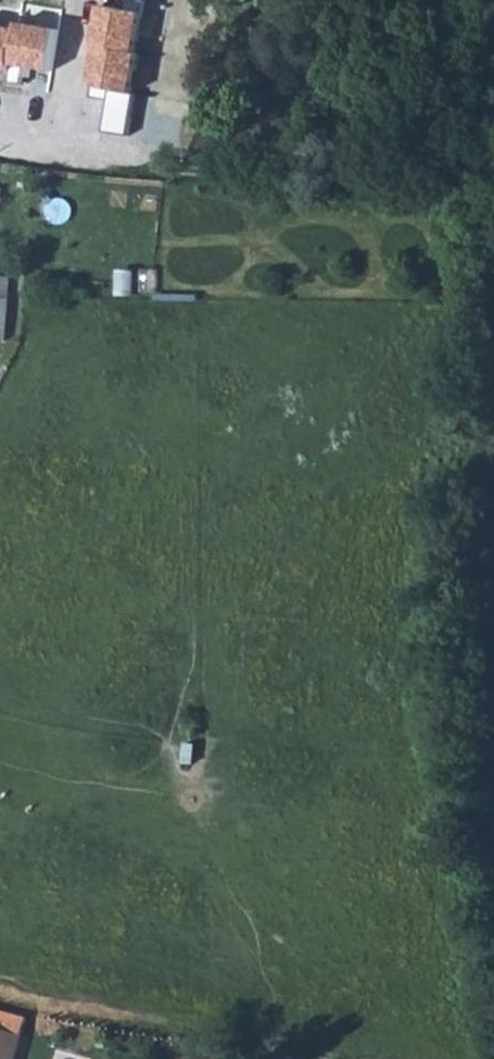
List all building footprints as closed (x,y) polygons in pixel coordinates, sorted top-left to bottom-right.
[(44,136),(46,124),(31,122),(34,107),(46,30),(7,23),(0,66),(0,142),(28,146),(29,134),(44,136)] [(34,107),(31,122),(46,124),(48,125),(50,109),(34,107)] [(7,343),(10,300),(0,299),(0,342),(7,343)] [(21,1013),(0,1006),(0,1058),(7,1058),(21,1013)] [(21,1013),(7,1058),(19,1058),(33,1017),(21,1013)]
